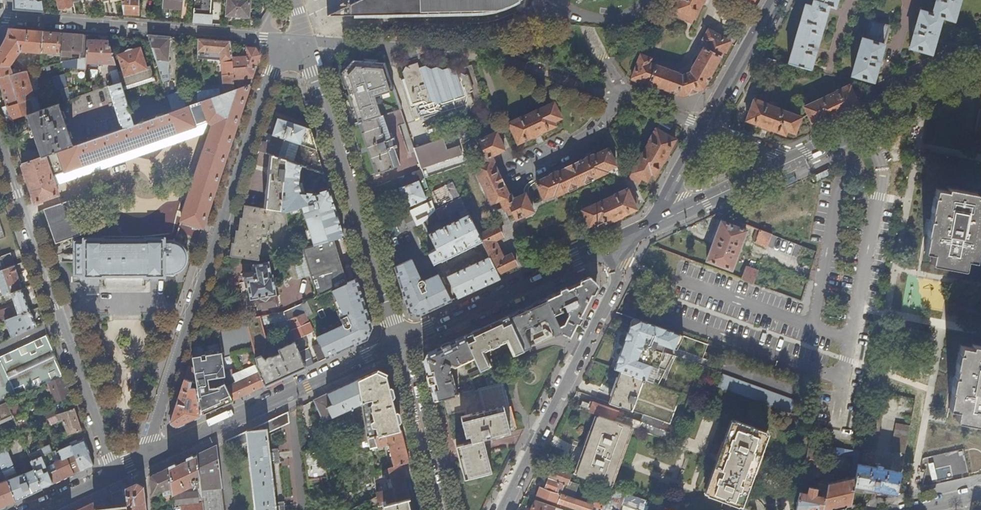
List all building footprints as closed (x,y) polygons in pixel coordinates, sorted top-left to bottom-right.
[(45,12),(42,1),(39,2),(35,0),(11,0),(13,9),(45,12)] [(73,2),(72,0),(57,0),(59,9),(74,6),(73,2)] [(124,13),(138,14),(139,0),(122,0),(124,13)] [(163,8),(182,10),(183,0),(164,0),(163,8)] [(226,16),(249,17),(250,0),(227,0),(226,16)] [(379,0),(362,0),(351,5),(352,16),(387,16),(379,0)] [(387,16),(484,15),(495,12),(504,9),(511,5),(520,0),(379,0),(387,16)] [(675,10),(676,10),(674,16),(692,24),(695,19),(696,19),(702,4),(703,4),(705,0),(679,0),(675,10)] [(810,70),(828,7),(835,9),(837,0),(814,0),(814,1),(813,1),(813,2),(812,7),(805,5),(789,64),(810,70)] [(932,15),(920,11),(910,48),(932,54),(942,18),(954,22),(960,0),(936,0),(932,15)] [(196,13),(195,23),(212,25),(213,15),(196,13)] [(889,27),(872,22),(866,41),(863,40),(852,77),(873,83),(889,27)] [(43,32),(10,30),(9,33),(7,38),(4,43),(1,48),(0,50),(0,77),(11,74),(9,67),(20,51),(41,52),(43,32)] [(726,52),(730,44),(731,43),(709,30),(704,39),(708,42),(693,68),(694,69),(692,72),(683,76),(678,75),(679,74),(650,64),(651,59),(641,55),(632,80),(642,83),(643,82),(683,96),(688,94),(704,89),(725,51),(726,52)] [(60,33),(43,32),(41,52),(58,54),(60,33)] [(82,35),(62,33),(61,55),(66,55),(66,50),(81,51),(82,35)] [(148,35),(150,40),(163,83),(170,81),(169,71),(169,60),(171,37),(148,35)] [(231,42),(198,39),(198,58),(214,59),(214,53),(220,53),(221,60),(223,91),(219,92),(219,89),(197,92),(197,104),(234,91),(233,80),(232,68),(232,58),(231,42)] [(78,59),(78,69),(86,69),(86,62),(115,64),(108,42),(87,40),(86,57),(81,58),(78,59)] [(147,69),(147,68),(140,48),(118,55),(124,76),(147,69)] [(232,68),(256,67),(260,56),(255,49),(247,48),(247,57),(232,58),(232,68)] [(782,62),(768,58),(764,66),(779,70),(782,62)] [(62,62),(64,69),(78,69),(78,59),(62,62)] [(395,89),(387,65),(355,63),(343,73),(359,124),(383,115),(376,96),(395,89)] [(401,81),(415,119),(419,118),(422,119),(424,118),(424,116),(441,111),(442,115),(446,117),(471,109),(477,113),(483,110),(485,106),(480,104),(483,99),(471,66),(464,68),(463,66),(458,68),(456,73),(451,75),(449,73),(445,74),(444,72),(440,73),(437,72),(433,73),(433,71),(429,72),(427,75),(423,76),(421,70),(412,72),(411,70),(406,67),(403,73),(405,80),(401,81)] [(121,83),(123,88),(154,78),(151,67),(147,68),(147,69),(124,76),(119,77),(121,83)] [(233,80),(252,78),(256,67),(232,68),(233,80)] [(110,72),(114,85),(121,83),(119,77),(117,70),(110,72)] [(11,74),(0,77),(0,83),(3,93),(7,106),(29,99),(34,98),(26,71),(11,74)] [(53,78),(56,91),(61,90),(68,87),(65,74),(53,78)] [(112,115),(117,131),(134,125),(123,88),(121,83),(114,85),(104,88),(110,107),(114,105),(117,113),(112,115)] [(42,157),(21,164),(29,185),(35,203),(58,195),(52,177),(79,167),(175,134),(208,123),(212,125),(181,221),(184,222),(201,227),(203,228),(250,85),(234,91),(197,104),(172,112),(134,125),(117,131),(74,146),(42,157)] [(853,93),(850,86),(837,91),(837,92),(805,107),(812,123),(819,119),(821,124),(837,117),(844,114),(844,113),(859,106),(859,105),(864,103),(858,91),(853,93)] [(68,87),(61,90),(64,102),(71,99),(68,87)] [(167,97),(172,112),(197,104),(197,92),(183,97),(182,92),(167,97)] [(34,98),(29,99),(34,113),(39,111),(41,110),(36,97),(34,98)] [(7,106),(2,107),(7,122),(27,115),(34,113),(29,99),(7,106)] [(767,105),(755,100),(747,121),(763,127),(762,128),(770,130),(786,136),(788,131),(795,134),(801,118),(767,105)] [(34,113),(27,115),(42,157),(74,146),(68,126),(70,126),(62,103),(41,110),(39,111),(34,113)] [(555,103),(522,118),(521,118),(509,124),(519,144),(533,137),(534,137),(539,135),(542,134),(541,133),(557,126),(554,122),(561,118),(555,103)] [(391,138),(384,114),(383,115),(359,124),(368,151),(376,175),(400,165),(395,147),(397,146),(396,143),(397,142),(395,137),(391,138)] [(278,118),(273,135),(317,150),(310,128),(278,118)] [(672,127),(662,121),(657,130),(656,129),(650,141),(633,173),(633,174),(630,178),(639,184),(643,179),(647,182),(652,174),(656,176),(664,162),(665,162),(667,158),(669,155),(668,154),(676,140),(667,135),(672,127)] [(526,195),(525,195),(513,200),(511,195),(509,196),(494,162),(495,162),(494,159),(492,156),(505,150),(497,133),(480,141),(483,148),(480,150),(482,154),(479,155),(485,166),(476,170),(492,204),(501,200),(506,211),(508,210),(510,214),(513,213),(517,220),(534,212),(526,195)] [(317,150),(273,135),(271,141),(269,140),(268,141),(267,142),(263,141),(260,151),(271,155),(287,160),(304,166),(324,172),(317,150)] [(594,156),(594,155),(586,158),(587,159),(579,163),(578,162),(566,168),(566,169),(560,172),(556,172),(551,175),(551,176),(537,183),(545,199),(554,195),(555,196),(607,172),(607,170),(610,169),(616,166),(609,149),(594,156)] [(287,160),(271,155),(269,175),(266,209),(276,210),(282,211),(287,160)] [(304,166),(287,160),(282,211),(288,212),(303,207),(314,245),(334,239),(345,236),(329,189),(315,194),(301,192),(298,183),(301,170),(304,166)] [(617,166),(610,169),(611,172),(617,186),(624,182),(617,166)] [(425,179),(422,168),(392,181),(395,190),(396,190),(400,189),(425,179)] [(425,179),(400,189),(408,208),(432,197),(425,179)] [(432,196),(438,207),(460,196),(454,184),(432,196)] [(948,188),(947,191),(937,189),(935,197),(938,198),(935,213),(932,213),(925,251),(934,253),(933,260),(965,266),(966,259),(976,261),(978,252),(979,246),(977,245),(979,230),(980,230),(980,221),(980,216),(980,197),(976,196),(977,193),(948,188)] [(635,204),(639,202),(633,189),(628,191),(628,189),(615,195),(615,196),(583,211),(590,226),(597,223),(600,227),(615,220),(615,221),(619,219),(623,217),(623,216),(637,209),(635,204)] [(395,190),(379,197),(382,205),(400,198),(396,190),(395,190)] [(777,204),(773,195),(753,204),(767,209),(777,204)] [(461,198),(436,210),(424,224),(426,227),(466,208),(461,198)] [(70,200),(44,209),(56,243),(81,234),(70,200)] [(276,210),(266,209),(245,205),(243,218),(241,217),(239,230),(237,230),(235,243),(233,242),(231,256),(259,260),(262,241),(264,241),(266,240),(269,223),(274,224),(276,210)] [(411,211),(395,219),(401,234),(410,230),(423,225),(424,224),(436,210),(434,205),(412,215),(411,211)] [(470,215),(430,235),(437,250),(429,254),(434,265),(441,261),(442,262),(483,242),(480,236),(470,215)] [(825,228),(826,218),(814,217),(813,227),(825,228)] [(395,219),(381,223),(387,240),(401,234),(395,219)] [(201,227),(184,222),(183,224),(200,230),(201,227)] [(747,231),(722,222),(708,261),(733,270),(747,231)] [(490,258),(498,274),(517,266),(512,255),(504,259),(496,241),(504,237),(498,227),(480,236),(483,242),(490,258)] [(772,235),(760,230),(756,242),(767,247),(772,235)] [(175,274),(175,273),(176,272),(178,272),(180,271),(182,270),(184,268),(185,266),(186,265),(187,263),(188,261),(188,259),(188,257),(188,255),(187,253),(187,251),(186,249),(184,247),(183,246),(181,245),(179,244),(177,243),(175,242),(175,241),(165,241),(164,239),(146,239),(146,240),(103,241),(103,239),(85,239),(85,241),(75,241),(74,275),(84,275),(84,277),(85,277),(86,277),(102,277),(103,277),(103,276),(146,275),(146,276),(147,277),(164,276),(165,276),(165,275),(175,274)] [(347,282),(334,239),(315,245),(303,248),(311,276),(317,297),(347,282)] [(303,248),(292,251),(300,279),(311,276),(303,248)] [(14,266),(15,266),(11,254),(1,257),(5,270),(14,266)] [(459,298),(501,279),(498,274),(490,258),(449,278),(459,298)] [(412,260),(396,268),(396,269),(413,262),(412,260)] [(420,279),(413,262),(396,269),(410,313),(419,317),(428,312),(452,301),(439,275),(424,281),(420,279)] [(268,263),(254,265),(255,271),(245,273),(243,276),(243,280),(246,282),(247,282),(251,299),(257,298),(259,309),(276,306),(274,295),(276,295),(273,276),(271,276),(268,263)] [(0,272),(0,297),(2,296),(8,294),(11,293),(23,289),(14,266),(5,270),(0,272)] [(746,267),(742,280),(753,284),(758,272),(746,267)] [(356,277),(347,282),(317,297),(307,302),(331,356),(368,339),(372,327),(356,277)] [(569,289),(547,299),(555,318),(560,316),(558,314),(562,312),(566,321),(565,324),(559,327),(561,332),(571,337),(597,286),(590,279),(569,289)] [(31,288),(24,290),(27,300),(33,299),(31,288)] [(30,311),(23,289),(11,293),(19,315),(30,311)] [(527,308),(509,317),(524,350),(532,347),(525,332),(527,329),(530,328),(531,332),(534,333),(536,331),(535,329),(539,327),(538,325),(539,323),(545,320),(548,321),(554,334),(547,329),(544,331),(546,335),(534,341),(536,344),(561,332),(559,327),(555,318),(547,299),(527,308)] [(326,358),(331,356),(307,302),(301,304),(314,331),(319,344),(326,358)] [(294,340),(306,367),(314,364),(311,358),(307,349),(309,348),(304,336),(314,331),(301,304),(284,312),(296,338),(294,340)] [(14,317),(10,307),(0,311),(0,322),(3,321),(14,317)] [(3,321),(11,338),(36,326),(30,311),(19,315),(14,317),(3,321)] [(306,367),(294,340),(296,338),(284,312),(246,319),(254,348),(258,364),(256,365),(266,386),(286,377),(306,367)] [(499,361),(521,352),(524,350),(509,317),(487,327),(465,337),(475,358),(480,369),(481,370),(499,361)] [(246,319),(219,324),(221,343),(238,339),(241,351),(254,348),(246,319)] [(680,344),(684,335),(642,320),(638,329),(634,327),(631,333),(635,335),(633,341),(629,340),(618,370),(621,371),(643,379),(660,385),(674,356),(663,352),(665,345),(660,344),(662,338),(680,344)] [(219,324),(202,327),(192,358),(196,382),(197,388),(198,391),(211,386),(224,380),(226,379),(221,343),(219,324)] [(62,373),(46,334),(0,354),(0,358),(1,360),(5,369),(13,386),(24,381),(26,387),(28,389),(43,382),(62,373)] [(475,358),(465,337),(441,348),(428,353),(425,361),(435,401),(445,398),(458,395),(453,373),(450,372),(450,370),(451,367),(453,366),(456,368),(475,358)] [(319,361),(326,358),(319,344),(313,347),(319,361)] [(973,344),(973,348),(961,346),(960,353),(962,354),(959,369),(957,369),(950,409),(958,410),(957,417),(980,421),(980,346),(973,344)] [(227,387),(233,401),(249,393),(266,386),(256,365),(258,364),(254,348),(241,351),(232,354),(240,372),(234,375),(237,383),(227,387)] [(198,391),(197,388),(192,387),(192,382),(196,382),(192,358),(171,422),(177,426),(182,424),(202,415),(198,395),(198,391)] [(26,387),(24,381),(13,386),(5,369),(0,371),(0,399),(26,387)] [(472,379),(482,374),(481,370),(480,369),(469,374),(472,379)] [(612,396),(609,403),(632,411),(643,379),(621,371),(619,378),(612,396)] [(376,372),(358,379),(362,403),(366,425),(368,438),(401,430),(394,401),(388,377),(376,372)] [(48,382),(63,375),(62,373),(43,382),(28,389),(29,391),(43,384),(48,382)] [(70,397),(63,375),(48,382),(50,390),(55,403),(70,397)] [(458,395),(445,398),(449,416),(463,412),(464,416),(460,416),(465,437),(469,436),(471,441),(456,445),(465,479),(492,472),(485,444),(492,442),(491,437),(499,435),(499,436),(500,436),(500,434),(508,433),(507,431),(515,429),(504,383),(498,384),(496,376),(486,378),(488,386),(478,389),(479,390),(458,395)] [(720,388),(793,414),(797,402),(724,376),(720,388)] [(612,396),(619,378),(617,377),(610,395),(612,396)] [(362,403),(358,379),(342,387),(329,393),(334,404),(329,406),(333,417),(362,403)] [(198,391),(198,395),(213,389),(211,386),(198,391)] [(28,389),(26,387),(0,399),(0,402),(28,389)] [(198,395),(202,415),(220,407),(213,389),(198,395)] [(334,404),(329,393),(314,400),(324,421),(333,417),(329,406),(334,404)] [(12,416),(8,404),(7,401),(0,404),(0,421),(12,416)] [(581,405),(580,409),(595,415),(598,416),(631,427),(633,428),(639,430),(642,423),(631,419),(630,421),(617,416),(618,412),(594,403),(593,406),(583,401),(581,405)] [(9,403),(8,404),(12,416),(13,418),(23,414),(18,402),(10,405),(9,403)] [(81,430),(74,408),(58,415),(60,421),(63,420),(69,434),(81,430)] [(288,412),(279,416),(226,441),(228,452),(248,443),(256,509),(285,509),(284,502),(275,503),(270,464),(279,462),(278,449),(269,450),(267,434),(289,423),(288,412)] [(13,418),(19,431),(28,427),(26,422),(23,414),(13,418)] [(577,475),(598,416),(595,415),(574,474),(577,475)] [(868,415),(862,446),(876,448),(882,418),(868,415)] [(57,421),(55,416),(47,419),(49,425),(57,421)] [(610,488),(610,486),(631,427),(598,416),(577,475),(577,476),(610,488)] [(673,442),(678,428),(644,416),(642,423),(639,430),(673,442)] [(130,426),(137,428),(140,419),(133,417),(130,426)] [(708,494),(737,421),(733,420),(705,492),(708,494)] [(741,506),(769,433),(769,432),(737,420),(737,421),(708,494),(708,495),(740,507),(741,506)] [(890,451),(904,454),(910,426),(896,423),(890,451)] [(368,438),(366,425),(358,426),(361,441),(368,440),(368,438)] [(612,487),(633,428),(631,427),(610,486),(612,487)] [(410,463),(401,430),(368,438),(368,440),(369,441),(370,449),(388,444),(394,467),(410,463)] [(772,435),(769,433),(741,506),(744,508),(772,435)] [(94,465),(85,440),(59,451),(57,452),(59,457),(61,456),(62,459),(74,453),(81,471),(87,468),(94,465)] [(222,486),(217,446),(208,450),(198,454),(202,489),(222,486)] [(835,448),(834,454),(832,464),(831,470),(836,471),(840,453),(843,453),(844,450),(835,448)] [(323,449),(304,452),(309,487),(323,485),(322,477),(327,476),(326,469),(330,468),(328,457),(325,458),(323,449)] [(3,470),(14,466),(7,450),(0,453),(0,463),(3,470)] [(860,453),(844,450),(843,453),(844,455),(854,457),(859,458),(860,453)] [(923,456),(925,483),(968,479),(965,452),(923,456)] [(65,478),(81,471),(74,453),(62,459),(57,461),(56,458),(50,461),(47,455),(42,457),(53,484),(65,478)] [(198,454),(194,456),(182,462),(169,468),(168,468),(172,496),(174,509),(204,509),(202,489),(198,454)] [(182,462),(194,456),(193,454),(168,466),(169,468),(182,462)] [(49,486),(53,484),(42,457),(31,461),(33,465),(34,469),(43,489),(49,486)] [(851,478),(856,477),(858,464),(859,458),(854,457),(850,475),(851,478)] [(33,465),(31,461),(30,459),(19,463),(23,474),(30,471),(29,466),(33,465)] [(969,472),(980,470),(980,461),(967,463),(969,472)] [(822,482),(828,484),(831,470),(832,464),(826,462),(822,482)] [(412,472),(410,463),(394,467),(389,468),(392,483),(389,483),(390,489),(377,493),(377,497),(379,505),(384,504),(409,498),(410,498),(406,480),(404,474),(412,472)] [(865,488),(897,494),(901,472),(882,468),(882,466),(877,465),(876,467),(858,464),(856,477),(850,505),(862,502),(865,488)] [(3,470),(7,480),(18,476),(14,466),(3,470)] [(572,474),(553,467),(549,478),(565,484),(563,489),(575,493),(578,485),(569,481),(572,474)] [(172,496),(168,468),(159,472),(153,475),(150,479),(152,495),(164,490),(166,497),(172,496)] [(30,495),(43,489),(34,469),(30,471),(23,474),(18,476),(7,480),(16,501),(30,495)] [(823,509),(827,509),(837,508),(850,505),(856,477),(851,478),(833,482),(835,473),(836,473),(836,471),(831,470),(828,484),(823,509)] [(549,478),(545,488),(540,487),(537,496),(577,509),(592,509),(594,506),(558,493),(560,489),(563,490),(563,489),(565,484),(549,478)] [(16,501),(7,480),(0,483),(0,508),(5,506),(16,501)] [(125,488),(127,500),(127,504),(132,503),(133,509),(128,509),(147,509),(145,498),(144,486),(137,482),(132,485),(125,488)] [(828,484),(822,482),(818,482),(817,488),(809,487),(808,493),(800,492),(796,509),(823,509),(828,484)] [(344,497),(346,509),(350,509),(377,497),(377,493),(375,483),(362,486),(362,489),(344,497)] [(68,484),(59,487),(62,495),(71,491),(68,484)] [(222,486),(202,489),(204,509),(225,509),(222,486)] [(611,488),(605,504),(603,509),(620,509),(626,494),(611,488)] [(112,494),(113,506),(114,509),(111,509),(128,509),(127,504),(127,500),(114,493),(112,494)] [(409,498),(384,504),(386,509),(412,509),(409,498)] [(641,499),(637,509),(648,509),(651,503),(641,499)] [(536,501),(532,509),(562,509),(536,501)] [(603,509),(605,504),(598,501),(596,507),(603,509)]
